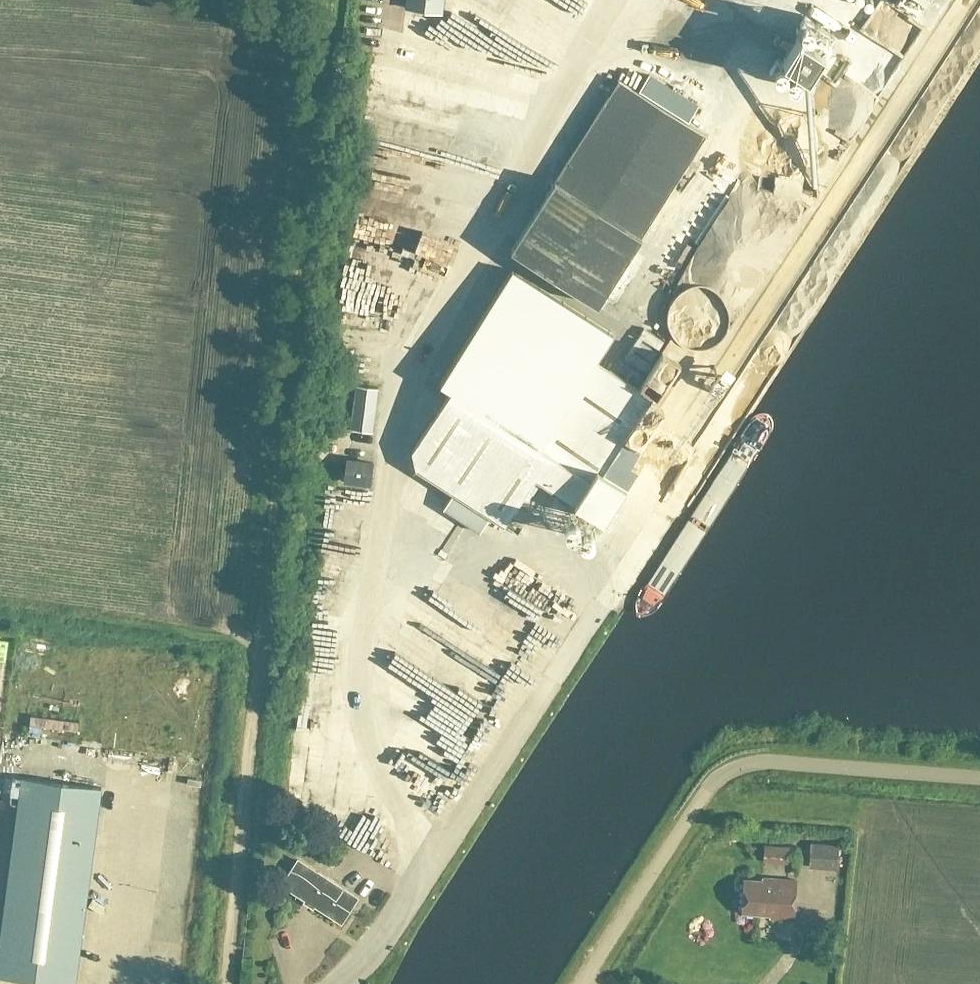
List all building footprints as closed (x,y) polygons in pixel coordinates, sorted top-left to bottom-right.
[(406,10),(442,14),(444,0),(408,0),(406,10)] [(768,73),(798,92),(834,36),(804,17),(795,32),(799,34),(782,62),(777,59),(768,73)] [(596,306),(705,135),(687,124),(697,108),(648,76),(638,92),(618,80),(509,251),(596,306)] [(846,167),(820,173),(824,191),(850,185),(846,167)] [(612,337),(511,273),(439,386),(450,393),(411,453),(415,472),(452,496),(442,511),(479,534),(489,519),(503,528),(534,480),(603,524),(639,468),(630,463),(661,415),(651,407),(677,366),(660,355),(638,391),(594,363),(612,337)] [(357,387),(351,431),(372,434),(378,390),(357,387)] [(370,486),(373,465),(347,461),(344,482),(370,486)] [(21,779),(0,941),(0,978),(43,983),(75,983),(101,790),(21,779)] [(342,802),(342,826),(346,826),(346,841),(375,841),(375,846),(392,846),(392,815),(375,815),(375,802),(342,802)] [(837,871),(838,846),(809,844),(808,869),(837,871)] [(797,866),(798,849),(764,847),(763,864),(797,866)] [(282,886),(341,924),(356,900),(297,862),(282,886)] [(793,922),(797,882),(764,880),(764,882),(744,880),(741,914),(769,917),(769,920),(793,922)]
